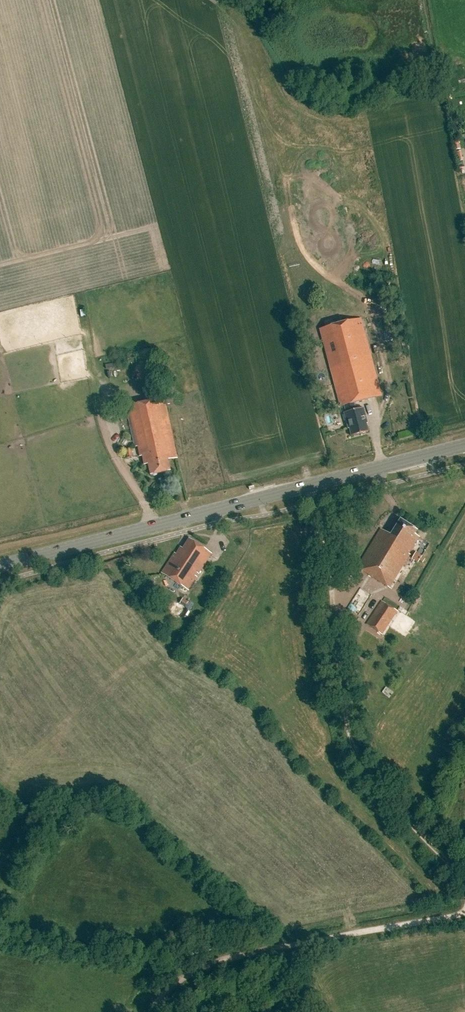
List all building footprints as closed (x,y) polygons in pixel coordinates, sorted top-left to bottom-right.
[(352,437),(367,433),(364,424),(366,424),(362,408),(357,410),(356,408),(355,408),(354,404),(382,396),(361,318),(319,329),(340,407),(345,406),(347,413),(344,414),(347,423),(349,422),(351,427),(349,428),(352,437)] [(168,460),(178,458),(165,398),(126,405),(136,452),(139,451),(140,456),(143,456),(145,465),(149,464),(151,475),(171,471),(168,460)] [(357,567),(390,588),(410,554),(409,554),(419,537),(415,534),(417,530),(400,520),(391,535),(381,528),(357,567)] [(189,590),(212,553),(190,538),(180,552),(178,551),(177,554),(175,552),(162,573),(189,590)] [(422,556),(416,552),(412,559),(418,563),(419,560),(422,563),(425,559),(421,557),(422,556)] [(180,604),(185,607),(188,602),(183,599),(180,604)] [(188,609),(190,610),(194,604),(189,601),(185,608),(187,609),(188,609)] [(398,612),(381,601),(366,625),(383,635),(398,612)]
